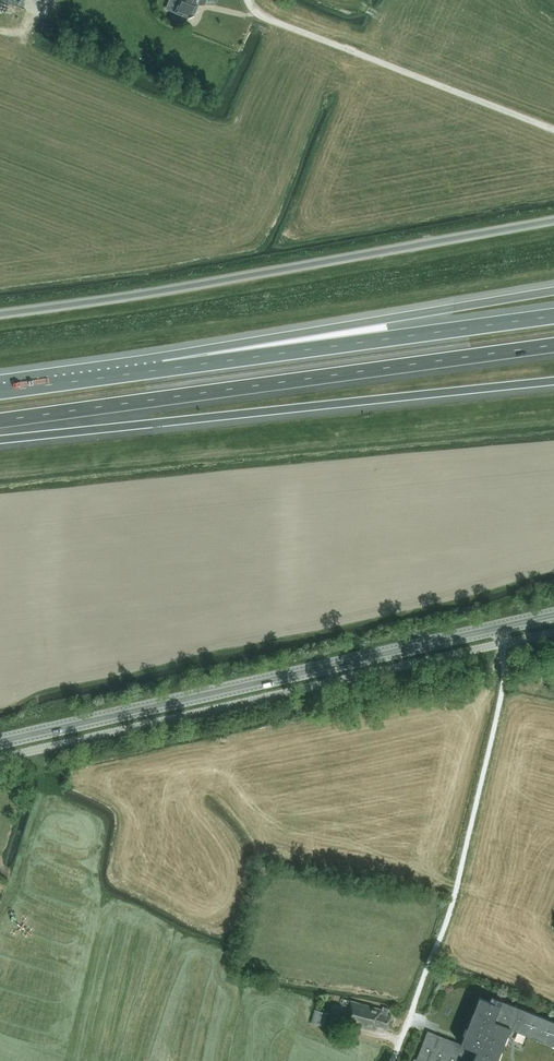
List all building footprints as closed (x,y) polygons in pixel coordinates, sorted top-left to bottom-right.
[(167,9),(175,12),(189,18),(194,16),(198,5),(204,5),(206,0),(170,0),(167,9)] [(413,1060),(497,1060),(510,1028),(553,1046),(553,1021),(501,1000),(490,996),(488,1001),(479,997),(460,1044),(428,1031),(416,1059),(414,1058),(413,1060)] [(388,1029),(391,1016),(387,1015),(389,1009),(383,1007),(382,1010),(351,1001),(345,1021),(376,1030),(377,1026),(388,1029)] [(325,1027),(329,1014),(314,1009),(310,1022),(325,1027)]
